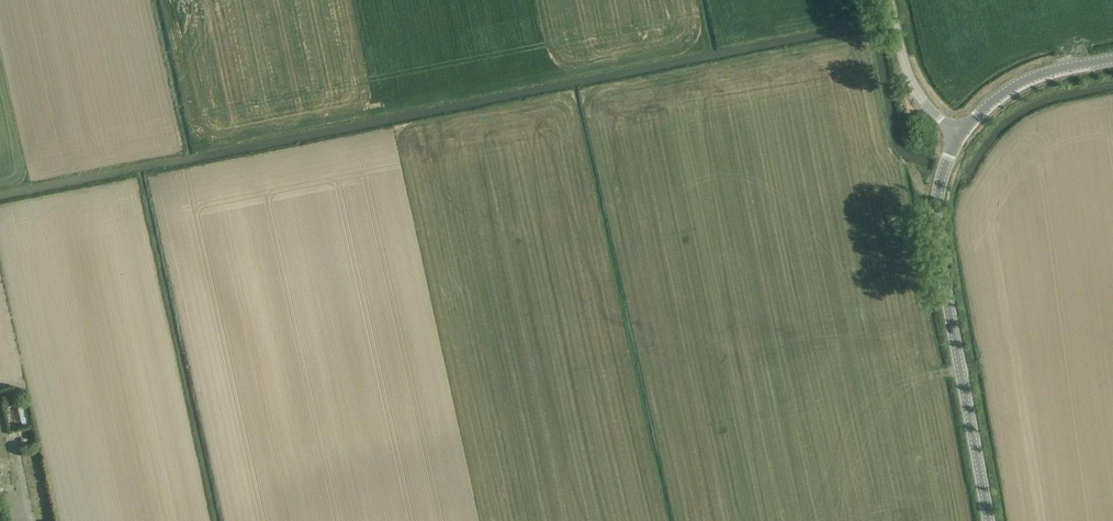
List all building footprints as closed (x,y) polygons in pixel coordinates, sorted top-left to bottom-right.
[(12,390),(3,393),(6,408),(16,405),(12,390)] [(19,407),(13,408),(17,423),(21,422),(22,427),(30,425),(25,402),(18,404),(19,407)]
